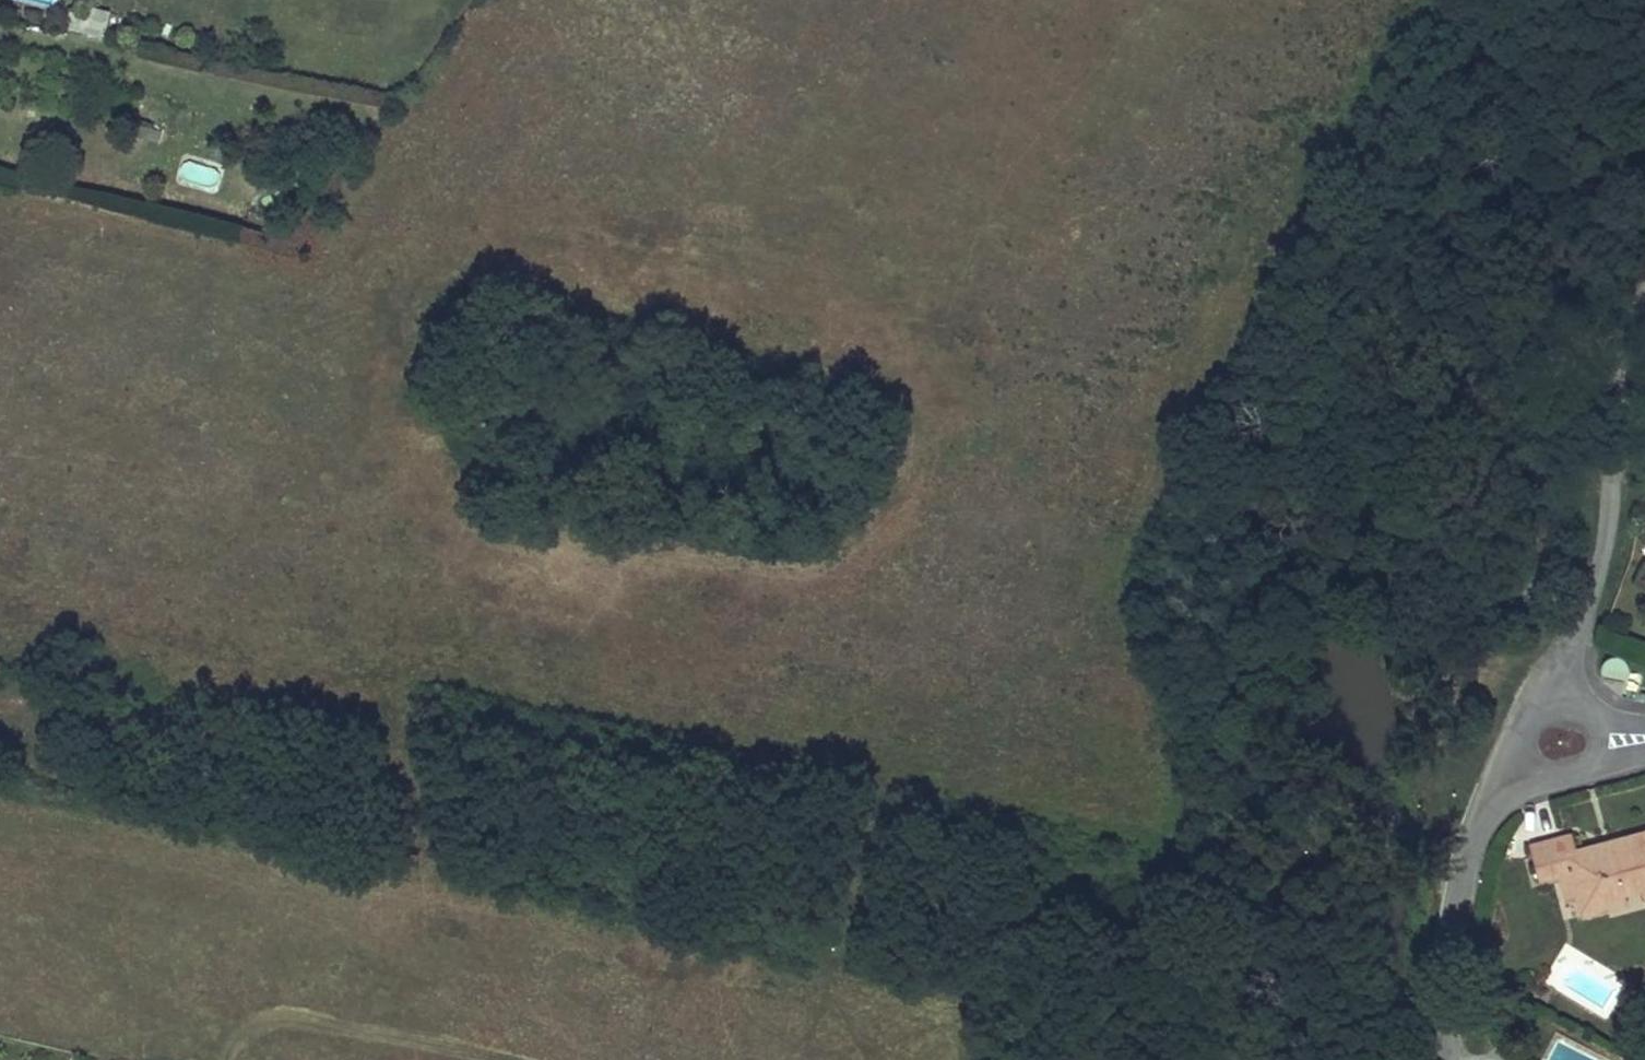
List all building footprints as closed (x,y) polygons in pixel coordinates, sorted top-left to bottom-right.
[(105,34),(111,15),(95,10),(90,30),(105,34)] [(1602,678),(1625,683),(1628,679),(1629,676),(1629,672),(1627,668),(1626,666),(1623,663),(1621,661),(1618,661),(1615,660),(1610,661),(1605,665),(1603,667),(1602,672),(1602,675),(1602,678)] [(1616,842),(1619,852),(1603,856),(1600,846),(1578,852),(1574,837),(1532,847),(1540,881),(1561,875),(1573,872),(1580,899),(1584,916),(1608,910),(1607,902),(1626,896),(1644,891),(1644,834),(1616,842)] [(1603,856),(1619,852),(1616,842),(1600,846),(1603,856)] [(1573,872),(1561,875),(1568,902),(1580,899),(1573,872)] [(1607,902),(1608,910),(1628,904),(1626,896),(1607,902)]
